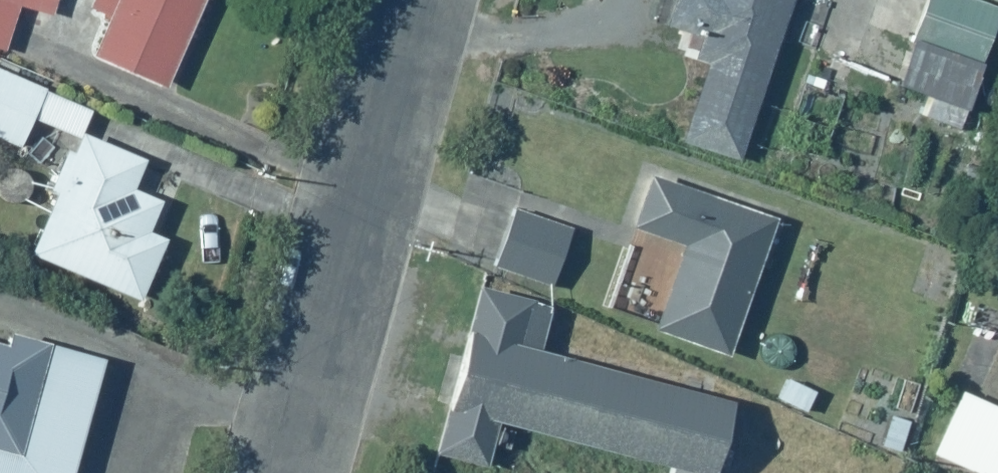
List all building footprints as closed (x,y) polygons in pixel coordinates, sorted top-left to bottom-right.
[(5,54),(22,6),(51,16),(56,0),(0,0),(0,52),(5,54)] [(83,4),(108,16),(93,51),(167,84),(205,0),(85,0),(83,4)] [(668,18),(718,35),(681,140),(734,158),(789,0),(674,0),(668,18)] [(976,0),(926,0),(896,84),(925,94),(917,115),(960,130),(997,25),(997,8),(976,0)] [(0,67),(0,145),(19,153),(33,120),(81,141),(95,108),(0,67)] [(52,194),(27,251),(137,299),(164,236),(149,230),(159,208),(167,212),(181,179),(85,137),(80,149),(68,144),(48,192),(52,194)] [(778,218),(647,166),(625,220),(688,245),(655,329),(722,356),(778,218)] [(571,229),(514,206),(490,264),(546,288),(571,229)] [(477,283),(437,454),(489,466),(494,447),(509,451),(514,428),(672,466),(670,472),(709,472),(727,397),(536,352),(549,300),(477,283)] [(107,360),(12,333),(10,345),(0,342),(0,472),(76,472),(107,360)] [(962,385),(932,451),(981,472),(997,472),(997,401),(962,385)]
